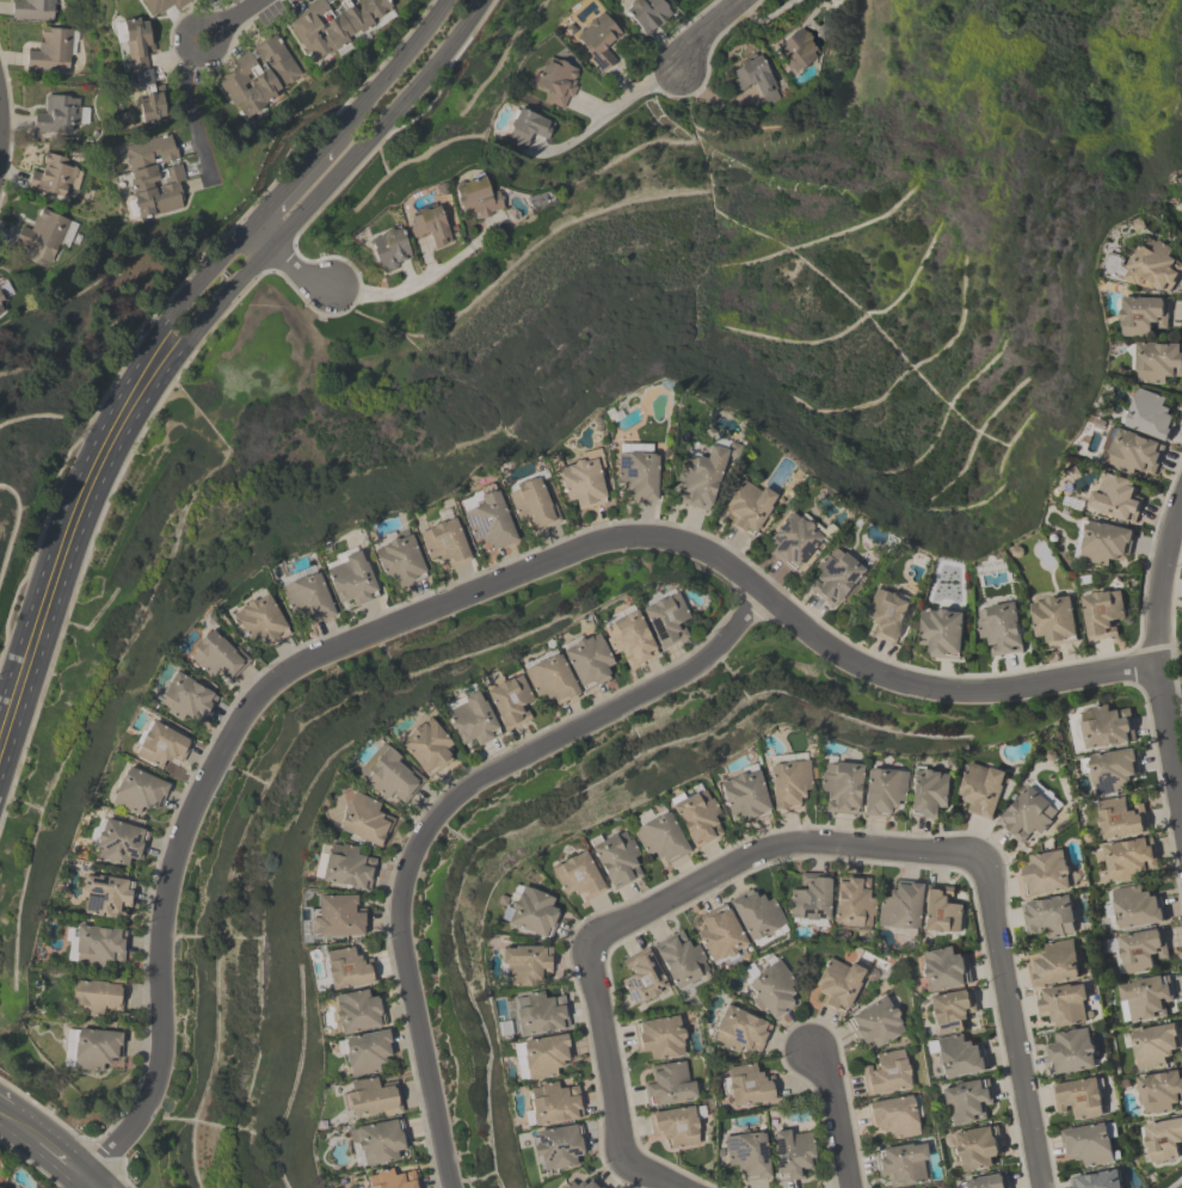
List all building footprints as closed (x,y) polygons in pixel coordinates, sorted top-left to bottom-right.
[(13,20),(56,22),(57,0),(14,0),(13,20)] [(152,21),(189,0),(140,0),(152,21)] [(353,45),(350,39),(395,13),(388,0),(314,0),(285,16),(313,67),(353,45)] [(660,0),(634,0),(623,11),(647,37),(672,13),(660,0)] [(602,73),(618,59),(611,50),(625,38),(603,11),(572,37),(602,73)] [(132,91),(157,87),(147,18),(123,22),(132,91)] [(774,52),(799,76),(824,50),(799,25),(774,52)] [(28,71),(74,73),(76,30),(42,28),(41,51),(28,51),(28,71)] [(241,119),(305,82),(279,36),(214,74),(241,119)] [(584,74),(549,55),(533,84),(548,92),(544,99),(564,110),(584,74)] [(729,72),(740,94),(757,86),(767,106),(783,99),(762,56),(729,72)] [(142,122),(167,121),(166,93),(140,95),(142,122)] [(71,124),(84,124),(84,96),(47,96),(46,110),(34,110),(34,133),(71,134),(71,124)] [(528,149),(533,137),(546,143),(555,124),(519,107),(505,139),(528,149)] [(184,210),(179,183),(184,182),(175,135),(122,145),(136,219),(184,210)] [(34,167),(29,189),(76,200),(83,172),(75,170),(77,160),(49,154),(45,169),(34,167)] [(452,186),(464,222),(504,209),(497,188),(489,190),(484,176),(452,186)] [(454,241),(438,204),(405,218),(415,242),(428,236),(434,250),(454,241)] [(80,224),(42,208),(32,229),(22,225),(14,244),(53,261),(60,245),(69,249),(80,224)] [(413,263),(402,226),(369,236),(381,274),(413,263)] [(1181,274),(1181,264),(1173,259),(1177,251),(1147,234),(1124,276),(1168,300),(1181,274)] [(0,290),(0,317),(10,313),(0,290)] [(1169,326),(1170,298),(1123,297),(1122,337),(1154,338),(1154,325),(1169,326)] [(1136,343),(1134,383),(1172,384),(1172,374),(1181,374),(1181,344),(1136,343)] [(1112,424),(1100,464),(1143,478),(1145,471),(1158,475),(1177,416),(1169,413),(1173,400),(1135,387),(1122,428),(1112,424)] [(686,454),(674,503),(712,513),(728,449),(710,445),(706,460),(686,454)] [(618,491),(630,490),(630,504),(658,504),(658,450),(617,450),(618,491)] [(598,457),(557,466),(564,502),(577,499),(579,508),(607,502),(598,457)] [(1137,484),(1100,470),(1086,509),(1134,527),(1144,500),(1133,496),(1137,484)] [(517,524),(529,520),(533,532),(558,525),(543,472),(505,483),(517,524)] [(781,498),(744,476),(724,509),(737,516),(731,525),(756,540),(781,498)] [(472,546),(486,542),(488,551),(516,543),(500,487),(458,499),(472,546)] [(779,546),(771,555),(795,574),(826,535),(793,509),(769,538),(779,546)] [(457,518),(418,530),(428,561),(441,557),(445,569),(470,561),(457,518)] [(1136,531),(1083,519),(1074,559),(1114,569),(1117,556),(1129,559),(1136,531)] [(412,532),(373,544),(385,582),(397,578),(400,588),(428,579),(412,532)] [(810,573),(820,582),(812,592),(833,610),(866,571),(835,544),(810,573)] [(339,603),(351,598),(355,608),(380,598),(361,549),(323,564),(339,603)] [(306,615),(311,626),(336,616),(317,569),(280,583),(294,620),(306,615)] [(691,622),(675,587),(639,604),(660,652),(687,639),(681,626),(691,622)] [(869,635),(898,645),(914,601),(874,587),(863,617),(874,621),(869,635)] [(1089,642),(1117,638),(1115,624),(1127,622),(1123,590),(1083,595),(1089,642)] [(266,648),(292,633),(267,591),(230,613),(250,646),(262,639),(266,648)] [(1036,638),(1048,636),(1050,647),(1080,643),(1073,595),(1031,600),(1036,638)] [(1025,652),(1018,602),(976,608),(982,646),(996,644),(998,656),(1025,652)] [(617,662),(629,656),(634,667),(658,656),(637,608),(600,625),(617,662)] [(923,610),(922,646),(933,646),(933,659),(963,660),(965,611),(923,610)] [(221,675),(230,684),(251,662),(214,625),(185,654),(213,682),(221,675)] [(561,648),(582,692),(609,679),(604,669),(614,664),(598,630),(561,648)] [(580,696),(559,651),(522,669),(538,703),(551,697),(556,707),(580,696)] [(189,724),(193,716),(206,722),(220,694),(172,671),(155,708),(189,724)] [(485,690),(505,733),(532,721),(525,706),(534,702),(521,674),(485,690)] [(481,690),(443,707),(460,745),(474,739),(478,746),(501,736),(481,690)] [(1133,712),(1117,714),(1116,704),(1078,710),(1083,750),(1137,742),(1133,712)] [(451,759),(444,752),(454,743),(425,714),(395,744),(431,779),(451,759)] [(182,765),(193,740),(148,720),(132,756),(164,770),(168,759),(182,765)] [(391,802),(395,797),(405,805),(427,778),(382,744),(357,776),(391,802)] [(1095,797),(1128,791),(1126,778),(1141,775),(1136,749),(1088,757),(1095,797)] [(813,794),(808,754),(784,757),(785,761),(768,763),(773,812),(801,809),(799,796),(813,794)] [(959,797),(971,801),(967,813),(996,822),(1012,773),(971,760),(959,797)] [(830,801),(829,814),(859,816),(862,764),(822,762),(819,800),(830,801)] [(142,816),(146,806),(161,811),(171,782),(124,766),(110,805),(142,816)] [(727,816),(740,813),(742,822),(771,815),(759,767),(717,777),(727,816)] [(938,819),(939,808),(952,809),(955,771),(912,767),(908,817),(938,819)] [(906,771),(866,768),(863,817),(889,818),(890,806),(904,807),(906,771)] [(1027,832),(1039,841),(1065,803),(1031,779),(999,826),(1021,841),(1027,832)] [(693,850),(720,837),(714,824),(723,819),(706,783),(669,801),(693,850)] [(334,828),(382,850),(395,821),(383,815),(387,806),(351,790),(334,828)] [(1097,802),(1103,841),(1151,834),(1147,805),(1131,807),(1129,797),(1097,802)] [(629,821),(648,861),(662,854),(667,865),(690,854),(670,811),(655,818),(651,810),(629,821)] [(128,867),(130,858),(143,861),(149,828),(101,818),(93,860),(128,867)] [(643,865),(627,827),(589,843),(610,892),(639,880),(634,868),(643,865)] [(1109,884),(1160,877),(1155,838),(1104,845),(1109,884)] [(364,848),(320,841),(314,882),(371,890),(376,861),(362,859),(364,848)] [(583,903),(606,891),(585,850),(549,868),(565,898),(577,891),(583,903)] [(1032,868),(1023,869),(1026,897),(1072,892),(1067,851),(1030,855),(1032,868)] [(135,880),(85,874),(80,915),(117,920),(119,907),(131,908),(135,880)] [(789,923),(830,923),(831,876),(802,875),(802,889),(790,889),(789,923)] [(872,931),(876,879),(837,876),(833,929),(872,931)] [(922,883),(895,882),(894,894),(880,893),(878,932),(919,935),(922,883)] [(550,939),(559,913),(549,909),(554,897),(515,883),(501,923),(550,939)] [(1166,923),(1162,896),(1148,898),(1147,886),(1104,891),(1109,929),(1166,923)] [(964,934),(965,905),(954,904),(955,889),(925,887),(923,931),(964,934)] [(728,901),(729,905),(699,917),(705,930),(698,933),(713,967),(752,951),(752,949),(790,933),(773,894),(760,899),(756,889),(728,901)] [(355,895),(315,895),(315,936),(367,936),(367,909),(355,909),(355,895)] [(1022,902),(1026,934),(1039,933),(1040,940),(1079,935),(1074,896),(1022,902)] [(128,931),(72,924),(66,964),(111,970),(112,959),(124,961),(128,931)] [(1169,957),(1166,930),(1115,936),(1119,976),(1154,972),(1152,959),(1169,957)] [(675,992),(712,975),(694,938),(687,941),(682,931),(653,945),(675,992)] [(1083,980),(1077,939),(1040,945),(1042,958),(1030,960),(1034,988),(1083,980)] [(378,984),(374,960),(361,962),(359,946),(324,951),(330,991),(378,984)] [(540,987),(540,973),(552,973),(552,946),(500,946),(500,987),(540,987)] [(924,993),(973,987),(969,957),(957,959),(955,947),(918,952),(924,993)] [(669,992),(651,949),(625,960),(631,974),(621,978),(633,1007),(669,992)] [(868,972),(831,953),(813,988),(823,994),(818,1005),(844,1018),(868,972)] [(779,956),(742,980),(770,1023),(797,1006),(788,993),(798,987),(779,956)] [(1124,1024),(1165,1018),(1163,1003),(1174,1002),(1170,976),(1118,983),(1124,1024)] [(106,1017),(106,1009),(123,1009),(124,981),(69,980),(69,1003),(73,1003),(73,1016),(106,1017)] [(1042,1018),(1054,1016),(1056,1029),(1093,1023),(1086,983),(1037,991),(1042,1018)] [(929,996),(935,1036),(970,1030),(968,1016),(979,1014),(975,989),(929,996)] [(383,998),(371,999),(369,990),(334,995),(339,1034),(387,1027),(383,998)] [(519,1036),(569,1030),(566,1001),(553,1003),(551,991),(514,996),(519,1036)] [(906,1034),(890,997),(845,1016),(858,1045),(870,1040),(874,1048),(906,1034)] [(710,1041),(744,1057),(748,1048),(760,1053),(772,1025),(726,1004),(710,1041)] [(638,1053),(650,1051),(652,1062),(689,1057),(683,1015),(633,1022),(638,1053)] [(1169,1054),(1181,1052),(1181,1048),(1178,1024),(1131,1032),(1137,1072),(1171,1066),(1169,1054)] [(64,1069),(107,1072),(108,1059),(123,1060),(125,1032),(66,1028),(64,1069)] [(1099,1069),(1093,1028),(1056,1034),(1058,1046),(1048,1047),(1053,1077),(1099,1069)] [(384,1058),(395,1056),(391,1030),(342,1039),(349,1078),(386,1072),(384,1058)] [(935,1039),(942,1080),(989,1073),(984,1045),(973,1047),(971,1033),(935,1039)] [(515,1042),(520,1082),(563,1077),(561,1061),(572,1060),(569,1034),(515,1042)] [(906,1050),(871,1055),(873,1068),(861,1070),(865,1097),(912,1090),(906,1050)] [(691,1061),(652,1066),(654,1080),(643,1082),(647,1108),(697,1102),(691,1061)] [(777,1102),(774,1073),(760,1075),(759,1063),(720,1068),(724,1098),(732,1097),(733,1108),(777,1102)] [(1137,1077),(1144,1116),(1181,1110),(1180,1100),(1181,1100),(1181,1070),(1137,1077)] [(1076,1121),(1108,1116),(1102,1077),(1054,1085),(1059,1112),(1074,1110),(1076,1121)] [(404,1114),(400,1085),(381,1088),(379,1078),(346,1082),(351,1122),(404,1114)] [(941,1086),(947,1127),(986,1121),(984,1107),(996,1106),(991,1078),(941,1086)] [(533,1127),(584,1119),(580,1087),(567,1089),(566,1081),(527,1087),(533,1127)] [(871,1130),(884,1128),(886,1141),(922,1136),(916,1095),(867,1103),(871,1130)] [(695,1106),(649,1114),(654,1142),(700,1135),(695,1106)] [(1180,1159),(1178,1147),(1181,1146),(1181,1118),(1142,1125),(1149,1164),(1180,1159)] [(408,1147),(404,1120),(350,1128),(356,1168),(401,1162),(399,1149),(408,1147)] [(1062,1131),(1067,1159),(1080,1157),(1082,1170),(1122,1163),(1115,1122),(1062,1131)] [(585,1157),(581,1125),(531,1132),(537,1173),(577,1168),(576,1158),(585,1157)] [(998,1126),(950,1133),(956,1174),(1003,1167),(998,1126)] [(816,1167),(812,1128),(772,1132),(777,1183),(806,1179),(805,1168),(816,1167)] [(771,1179),(765,1131),(724,1136),(729,1173),(742,1172),(744,1183),(771,1179)] [(891,1176),(893,1187),(900,1187),(932,1183),(926,1142),(874,1150),(879,1178),(891,1176)] [(367,1187),(419,1187),(416,1172),(402,1175),(401,1168),(364,1175),(367,1187)] [(1072,1187),(1125,1187),(1121,1169),(1070,1179),(1072,1187)] [(1008,1173),(959,1181),(961,1187),(1011,1187),(1008,1173)] [(591,1178),(584,1186),(572,1176),(561,1187),(602,1187),(591,1178)]
